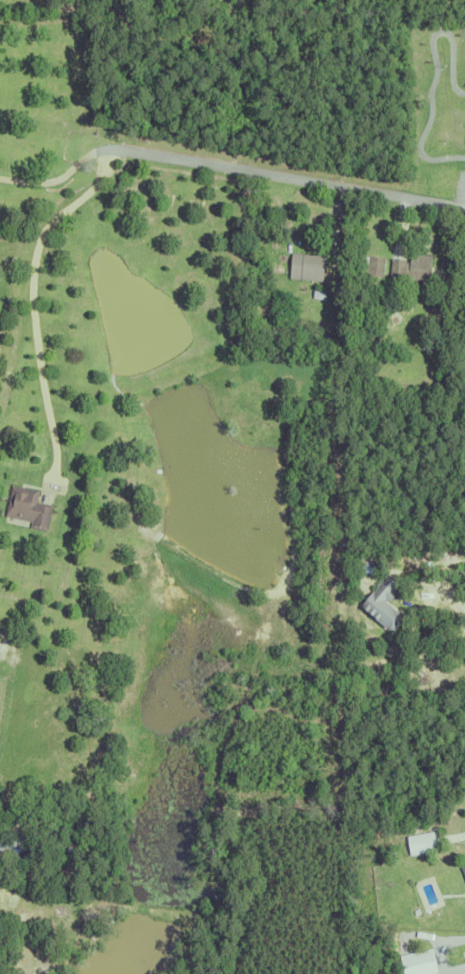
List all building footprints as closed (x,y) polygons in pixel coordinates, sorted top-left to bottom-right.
[(287,275),(289,250),(323,254),(320,278),(287,275)] [(387,275),(389,256),(404,257),(403,259),(407,260),(408,251),(430,253),(428,279),(387,275)] [(311,296),(312,286),(324,287),(323,297),(311,296)] [(28,526),(30,519),(3,514),(9,483),(36,488),(34,502),(36,502),(36,500),(51,503),(46,529),(28,526)] [(373,586),(384,571),(396,581),(385,595),(373,586)] [(9,855),(0,855),(0,826),(2,826),(2,832),(10,832),(10,833),(21,834),(21,845),(10,845),(9,855)] [(405,835),(431,830),(434,849),(409,854),(405,835)] [(406,954),(408,973),(441,973),(438,951),(406,954)]
